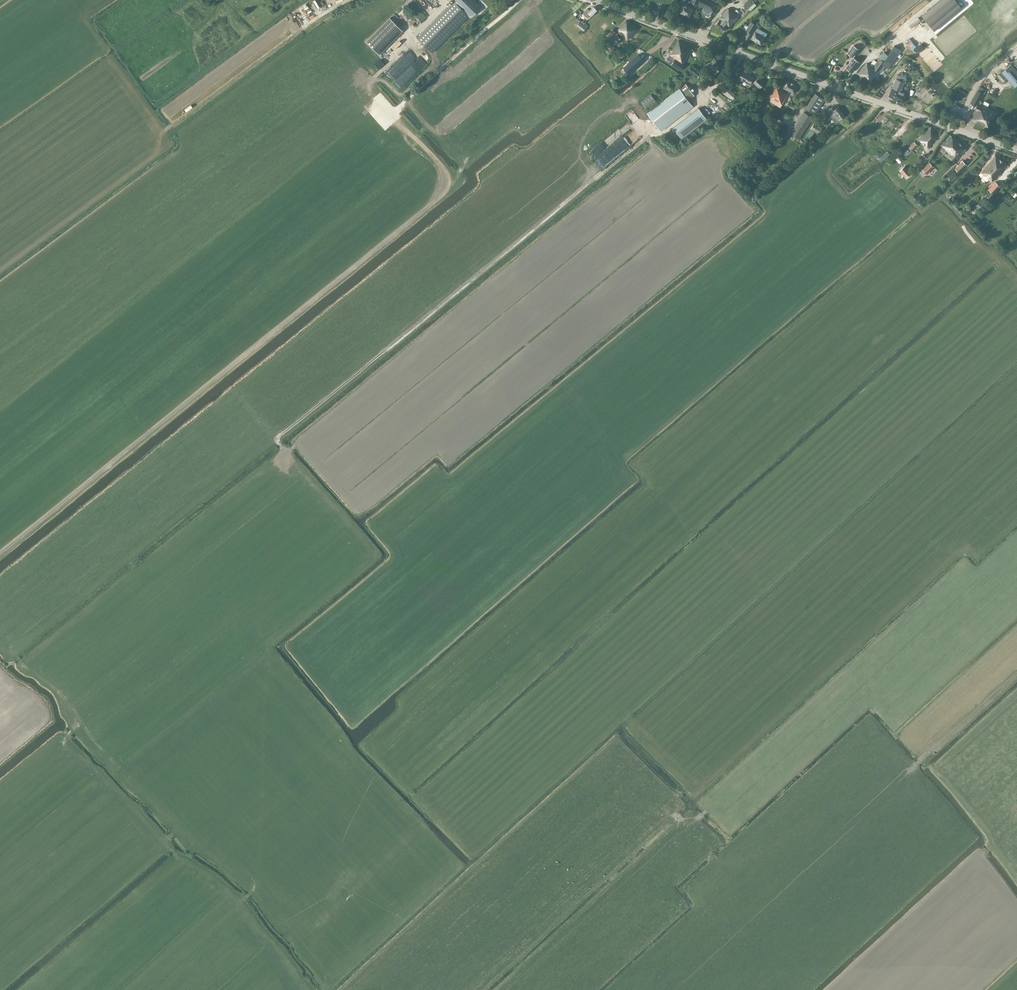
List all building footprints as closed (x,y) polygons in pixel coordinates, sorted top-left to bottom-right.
[(453,1),(417,38),(432,53),(468,16),(470,18),(482,7),(475,0),(452,0),(453,1)] [(689,17),(693,9),(688,6),(689,3),(690,1),(689,0),(688,2),(685,1),(679,12),(689,17)] [(709,16),(713,11),(716,4),(717,2),(714,0),(691,0),(691,1),(698,4),(698,3),(704,6),(701,13),(700,14),(708,18),(709,16)] [(956,0),(940,0),(921,15),(934,31),(962,8),(956,0)] [(592,16),(598,10),(593,6),(589,10),(587,9),(582,14),(587,18),(590,14),(592,16)] [(729,27),(739,17),(732,10),(731,11),(728,9),(719,17),(721,20),(720,21),(719,20),(715,24),(723,31),(728,26),(729,27)] [(402,31),(389,18),(366,42),(379,54),(402,31)] [(583,25),(585,23),(582,20),(581,22),(580,21),(576,25),(584,31),(588,26),(585,23),(584,25),(583,25)] [(627,41),(638,29),(630,22),(629,22),(626,20),(616,31),(627,41)] [(751,21),(746,30),(748,32),(745,38),(748,40),(757,25),(751,21)] [(757,28),(751,39),(761,44),(767,33),(757,28)] [(613,29),(606,36),(611,41),(610,42),(614,46),(621,39),(617,35),(618,34),(613,29)] [(683,63),(693,49),(678,40),(669,54),(670,54),(669,56),(666,54),(663,59),(681,71),(685,64),(683,63)] [(859,49),(854,45),(848,53),(853,57),(859,49)] [(884,52),(879,58),(876,62),(873,60),(869,65),(867,63),(858,74),(870,83),(883,65),(889,69),(901,51),(895,46),(888,55),(884,52)] [(638,54),(623,68),(629,74),(644,61),(638,54)] [(722,66),(716,62),(717,61),(714,58),(708,66),(717,73),(722,66)] [(847,68),(852,72),(860,62),(855,58),(849,64),(850,65),(847,68)] [(414,59),(408,66),(414,72),(420,65),(414,59)] [(1010,63),(1002,70),(1015,85),(1016,83),(1016,71),(1010,63)] [(697,78),(701,73),(693,66),(689,71),(697,78)] [(750,84),(754,77),(748,74),(748,73),(743,71),(741,74),(738,72),(735,77),(739,79),(738,79),(743,81),(743,80),(750,84)] [(997,76),(1003,83),(1008,79),(1001,72),(997,76)] [(905,82),(907,76),(901,73),(900,76),(897,74),(888,97),(892,98),(892,99),(903,103),(907,93),(901,91),(905,82)] [(753,83),(757,87),(760,89),(765,83),(759,77),(753,83)] [(783,88),(785,89),(784,90),(779,88),(778,89),(776,87),(769,101),(781,108),(782,104),(782,105),(790,91),(794,93),(798,85),(787,80),(783,88)] [(922,87),(912,83),(908,93),(913,95),(911,100),(916,102),(922,87)] [(680,89),(647,113),(661,131),(693,106),(688,100),(695,95),(686,84),(680,89)] [(989,129),(998,113),(995,111),(979,103),(987,90),(980,86),(970,104),(976,106),(974,110),(977,111),(972,120),(976,122),(989,129)] [(815,115),(825,99),(815,93),(805,108),(815,115)] [(657,102),(651,94),(641,102),(647,109),(657,102)] [(836,124),(842,121),(841,119),(845,116),(842,112),(838,107),(835,109),(833,106),(828,110),(830,113),(836,124)] [(703,114),(698,108),(691,113),(673,127),(681,137),(706,118),(703,114)] [(799,139),(813,118),(804,112),(790,133),(799,139)] [(785,124),(778,116),(773,121),(780,128),(785,124)] [(873,135),(882,142),(889,138),(887,135),(889,132),(886,128),(888,128),(885,125),(882,122),(879,125),(877,127),(879,131),(875,128),(872,129),(874,131),(875,132),(873,135)] [(822,129),(814,124),(811,129),(818,134),(822,129)] [(868,135),(871,128),(866,126),(863,133),(868,135)] [(928,148),(939,135),(930,126),(917,139),(924,146),(925,145),(928,148)] [(951,137),(941,146),(950,155),(949,157),(954,162),(966,149),(955,138),(954,139),(951,137)] [(913,151),(918,145),(914,142),(909,147),(913,151)] [(589,153),(594,157),(598,152),(593,148),(589,153)] [(880,162),(890,154),(888,151),(880,158),(877,154),(875,156),(880,162)] [(990,178),(993,181),(1007,165),(994,155),(980,172),(989,179),(990,178)] [(956,169),(960,173),(967,166),(962,161),(956,169)] [(929,163),(923,170),(927,175),(934,168),(929,163)] [(905,166),(900,171),(906,177),(911,173),(905,166)] [(995,182),(988,189),(993,193),(1000,186),(995,182)]
